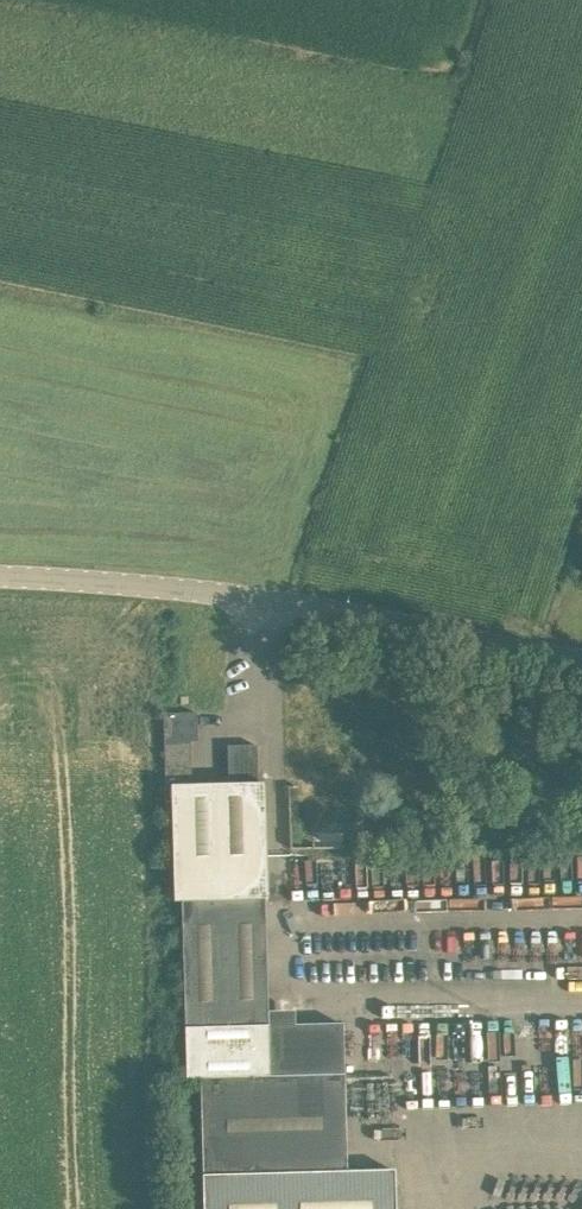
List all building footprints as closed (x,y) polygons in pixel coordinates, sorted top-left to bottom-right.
[(180,904),(185,1082),(198,1081),(202,1208),(395,1208),(394,1172),(346,1173),(341,1021),(294,1022),(293,1008),(266,1009),(263,901),(266,900),(263,780),(257,780),(256,749),(229,750),(230,782),(186,783),(185,739),(196,739),(195,715),(162,716),(164,805),(170,805),(173,904),(180,904)] [(278,850),(351,851),(351,827),(278,827),(278,850)]
